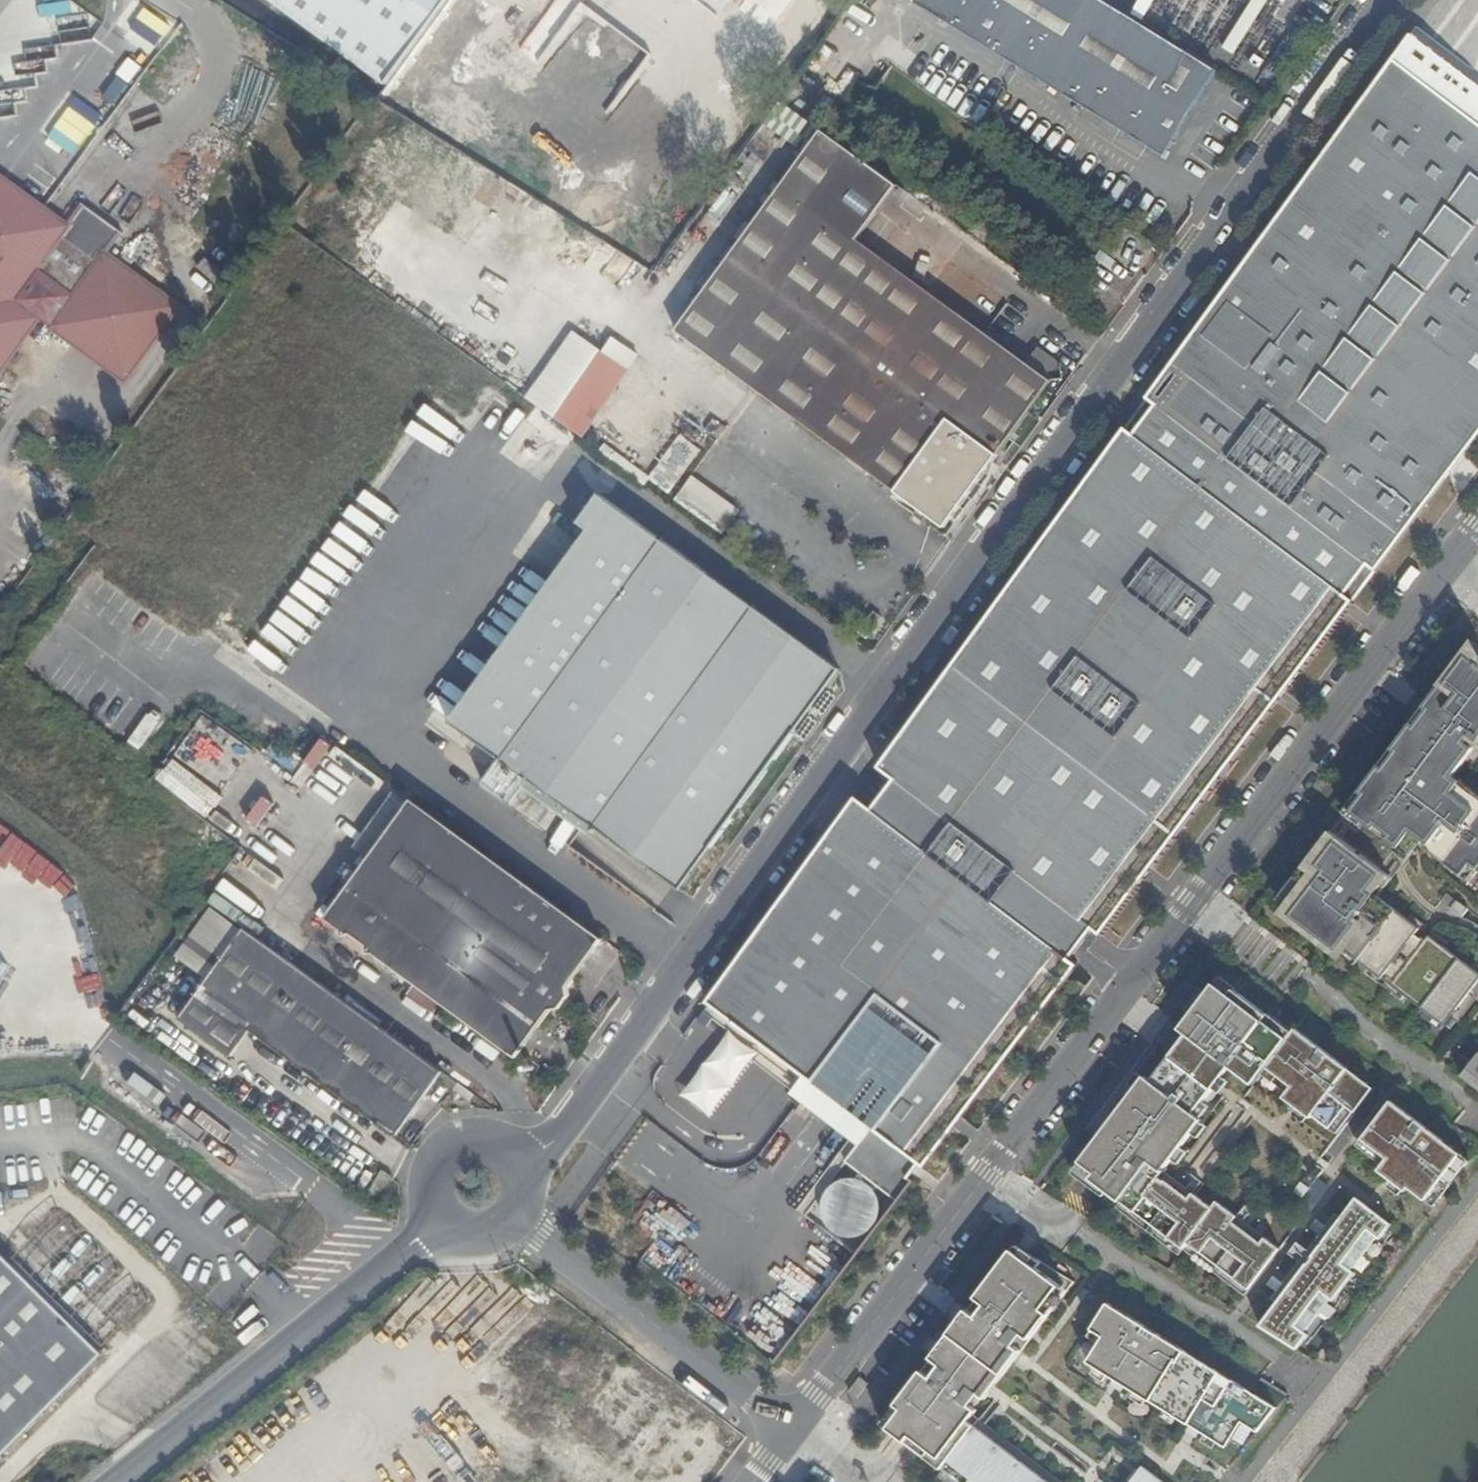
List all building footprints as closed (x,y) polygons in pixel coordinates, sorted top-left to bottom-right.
[(133,23),(146,8),(138,0),(136,0),(123,14),(133,23)] [(388,89),(455,0),(269,0),(388,89)] [(1217,69),(1171,40),(1108,0),(912,0),(911,2),(1015,65),(1164,155),(1217,69)] [(141,40),(164,53),(179,27),(156,13),(141,40)] [(1417,26),(709,1004),(875,1124),(859,1157),(908,1191),(1477,438),(1477,73),(1417,26)] [(859,238),(896,186),(822,133),(678,331),(947,527),(1054,379),(859,238)] [(45,313),(20,294),(43,262),(79,289),(56,321),(130,373),(183,300),(109,247),(100,258),(65,230),(71,222),(0,171),(0,374),(45,313)] [(1167,241),(1172,234),(1159,225),(1154,231),(1167,241)] [(573,328),(528,399),(587,437),(642,352),(614,334),(605,348),(573,328)] [(1032,360),(1059,374),(1065,361),(1039,347),(1032,360)] [(682,434),(655,469),(675,484),(702,449),(682,434)] [(604,540),(464,731),(497,755),(494,758),(502,764),(488,783),(512,802),(529,779),(683,892),(843,670),(602,496),(582,524),(592,532),(604,540)] [(453,723),(464,731),(604,540),(592,532),(453,723)] [(534,606),(536,607),(543,593),(512,577),(498,603),(528,618),(534,606)] [(1440,686),(1443,689),(1469,656),(1477,663),(1477,647),(1474,640),(1440,686)] [(1469,656),(1443,689),(1440,686),(1427,703),(1437,710),(1427,723),(1418,715),(1391,751),(1393,753),(1369,785),(1367,783),(1341,818),(1349,825),(1339,838),(1330,831),(1294,879),(1300,883),(1284,904),(1281,909),(1338,952),(1342,947),(1383,978),(1386,975),(1395,982),(1393,985),(1433,1016),(1446,1025),(1451,1017),(1458,1023),(1464,1015),(1459,1011),(1464,1003),(1463,1002),(1477,983),(1477,972),(1430,935),(1418,950),(1409,943),(1421,929),(1375,895),(1390,876),(1383,871),(1393,858),(1397,861),(1408,847),(1404,843),(1409,836),(1463,876),(1473,863),(1477,867),(1477,795),(1454,777),(1477,746),(1477,684),(1476,683),(1477,680),(1477,663),(1469,656)] [(1437,710),(1427,703),(1418,715),(1427,723),(1437,710)] [(131,748),(147,716),(137,711),(121,742),(131,748)] [(208,815),(254,748),(205,714),(158,780),(208,815)] [(251,811),(270,828),(288,808),(269,792),(251,811)] [(571,985),(607,938),(415,794),(325,917),(342,930),(342,938),(351,937),(365,946),(369,956),(376,954),(517,1057),(556,1006),(563,1005),(572,993),(571,985)] [(1349,825),(1341,818),(1330,831),(1339,838),(1349,825)] [(1473,863),(1463,876),(1470,881),(1477,870),(1477,867),(1473,863)] [(1279,899),(1284,904),(1300,883),(1294,879),(1279,899)] [(1463,917),(1455,911),(1449,919),(1457,925),(1463,917)] [(424,1050),(247,920),(182,1008),(234,1045),(252,1021),(399,1128),(440,1070),(456,1080),(460,1077),(424,1050)] [(1230,995),(1234,990),(1235,989),(1221,978),(1216,984),(1230,995)] [(1356,1112),(1375,1088),(1296,1029),(1289,1039),(1266,1021),(1269,1017),(1234,990),(1230,995),(1216,984),(1182,1028),(1189,1033),(1232,1066),(1256,1084),(1269,1067),(1320,1106),(1313,1115),(1331,1129),(1348,1106),(1356,1112)] [(1446,1025),(1433,1016),(1429,1022),(1441,1031),(1446,1025)] [(684,1093),(713,1115),(760,1052),(731,1030),(684,1093)] [(1189,1033),(1171,1056),(1214,1089),(1232,1066),(1189,1033)] [(1461,1077),(1477,1090),(1477,1055),(1461,1077)] [(1155,1166),(1214,1089),(1171,1056),(1083,1172),(1184,1249),(1189,1243),(1250,1290),(1280,1250),(1266,1239),(1262,1244),(1234,1222),(1238,1218),(1217,1202),(1213,1208),(1194,1194),(1190,1199),(1166,1181),(1165,1183),(1159,1178),(1164,1173),(1155,1166)] [(1451,1185),(1470,1161),(1392,1101),(1363,1139),(1414,1178),(1408,1187),(1426,1201),(1443,1178),(1451,1185)] [(1302,1182),(1296,1191),(1303,1197),(1310,1188),(1302,1182)] [(1381,1239),(1392,1224),(1356,1198),(1345,1213),(1350,1216),(1329,1245),(1324,1241),(1295,1280),(1300,1283),(1278,1312),(1273,1308),(1261,1325),(1297,1352),(1309,1335),(1306,1332),(1331,1299),(1334,1301),(1356,1273),(1352,1270),(1377,1237),(1381,1239)] [(984,1323),(1022,1352),(1076,1283),(1017,1247),(972,1306),(988,1317),(984,1323)] [(89,1360),(0,1273),(0,1451),(89,1360)] [(1243,1422),(1259,1432),(1277,1408),(1111,1303),(1094,1330),(1106,1338),(1091,1362),(1227,1448),(1243,1422)] [(1013,1364),(1022,1352),(984,1323),(988,1317),(972,1306),(959,1323),(1013,1364)] [(950,1334),(1004,1376),(1013,1364),(959,1323),(950,1334)] [(932,1358),(980,1394),(987,1399),(1004,1376),(950,1334),(932,1358)] [(960,1481),(1049,1481),(963,1417),(980,1394),(932,1358),(883,1423),(960,1481)] [(259,1476),(270,1467),(246,1436),(235,1445),(259,1476)] [(1144,1467),(1133,1481),(1164,1481),(1144,1467)]
